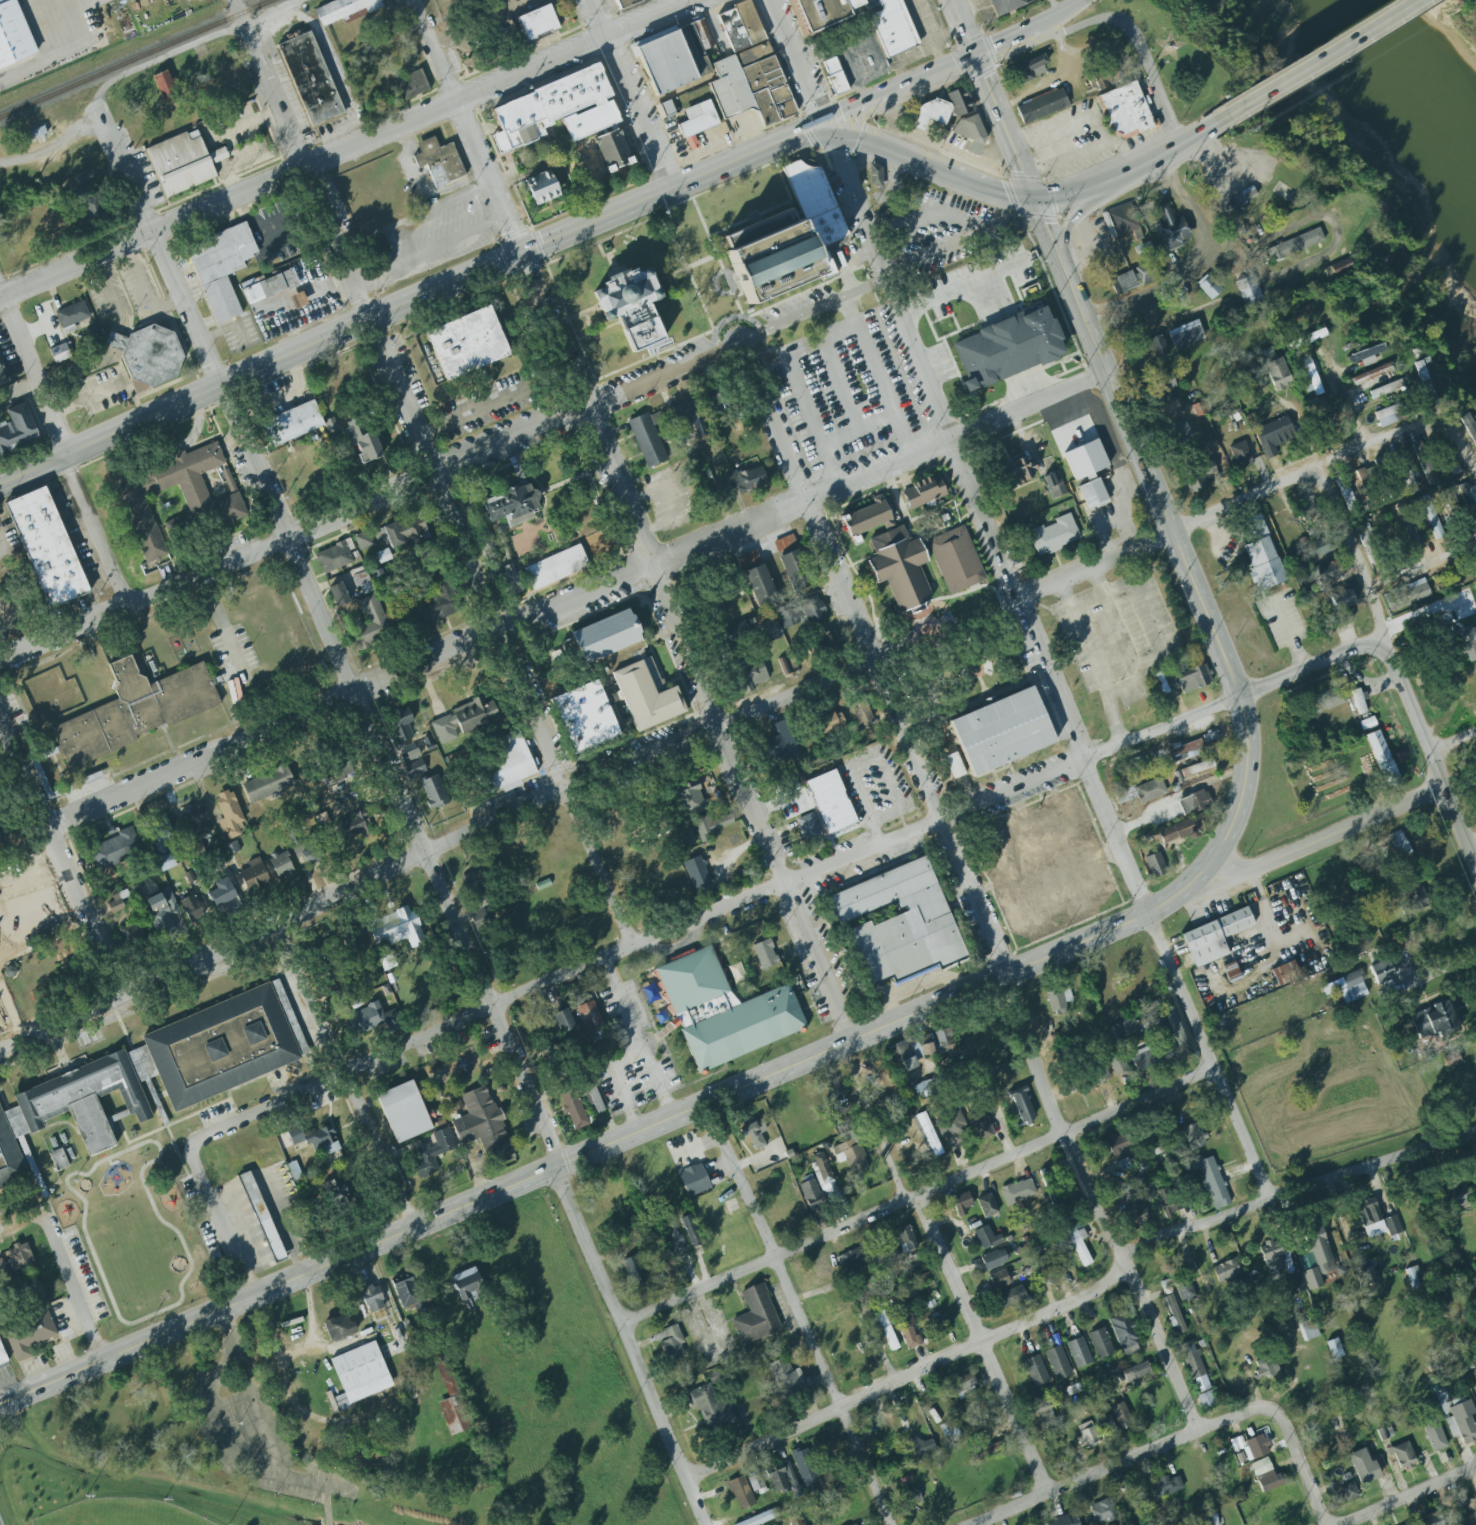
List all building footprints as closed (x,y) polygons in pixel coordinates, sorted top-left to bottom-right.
[(16,0),(0,0),(0,68),(36,55),(16,0)] [(322,29),(383,5),(381,0),(331,0),(313,7),(322,29)] [(620,10),(641,0),(615,0),(620,10)] [(718,79),(709,83),(723,119),(756,107),(763,127),(795,115),(753,0),(752,0),(717,13),(733,55),(712,63),(718,79)] [(899,0),(793,0),(805,33),(869,10),(886,56),(916,45),(899,0)] [(996,19),(1028,4),(1026,0),(988,0),(996,19)] [(549,4),(515,17),(525,42),(559,28),(549,4)] [(702,18),(632,49),(656,98),(712,72),(705,50),(714,46),(702,18)] [(274,44),(310,128),(345,113),(309,31),(274,44)] [(1050,72),(1044,55),(1012,65),(1018,82),(1050,72)] [(821,63),(835,96),(849,90),(835,57),(821,63)] [(596,61),(477,112),(495,155),(554,130),(562,149),(591,136),(613,187),(644,174),(596,61)] [(1093,91),(1120,81),(1113,65),(1087,75),(1093,91)] [(151,76),(164,103),(180,95),(169,68),(151,76)] [(420,68),(393,81),(402,102),(430,89),(420,68)] [(1135,80),(1095,96),(1105,128),(1122,139),(1137,134),(1159,128),(1157,118),(1152,121),(1135,80)] [(1023,124),(1069,105),(1060,85),(1015,105),(1023,124)] [(946,93),(956,117),(975,109),(965,86),(946,93)] [(944,125),(952,105),(933,97),(930,106),(921,103),(912,127),(923,131),(927,118),(944,125)] [(708,99),(683,111),(687,120),(679,125),(690,151),(699,148),(695,135),(719,124),(708,99)] [(675,114),(671,100),(655,105),(659,118),(675,114)] [(951,132),(972,141),(967,153),(977,157),(986,138),(976,115),(959,121),(951,132)] [(43,126),(30,131),(33,139),(38,137),(39,139),(44,138),(42,134),(46,133),(43,126)] [(144,149),(186,132),(190,140),(199,136),(207,156),(224,149),(227,157),(213,163),(219,178),(165,201),(144,149)] [(433,135),(415,143),(419,153),(413,156),(418,168),(425,165),(434,187),(465,174),(452,144),(439,149),(433,135)] [(882,165),(870,165),(869,187),(882,187),(882,165)] [(91,169),(75,176),(80,187),(96,180),(91,169)] [(524,179),(534,205),(559,195),(549,170),(524,179)] [(1252,185),(1241,191),(1244,197),(1256,192),(1252,185)] [(106,217),(100,186),(76,190),(81,222),(106,217)] [(1110,238),(1139,229),(1131,202),(1102,210),(1110,238)] [(1164,250),(1191,240),(1182,215),(1173,218),(1168,203),(1157,207),(1163,222),(1155,224),(1164,250)] [(798,219),(725,251),(748,305),(822,272),(798,219)] [(241,314),(227,274),(245,267),(242,260),(258,254),(246,222),(186,243),(213,324),(241,314)] [(1266,247),(1270,260),(1324,241),(1320,228),(1266,247)] [(1152,251),(1148,240),(1133,247),(1138,257),(1152,251)] [(1326,268),(1330,278),(1354,267),(1349,257),(1326,268)] [(1109,276),(1114,293),(1161,277),(1156,261),(1109,276)] [(299,284),(291,265),(240,285),(248,305),(299,284)] [(646,266),(637,270),(635,265),(599,280),(602,287),(592,292),(605,319),(618,314),(634,350),(662,337),(647,302),(659,297),(646,266)] [(1222,288),(1206,273),(1196,284),(1211,299),(1222,288)] [(1234,281),(1244,306),(1262,299),(1252,274),(1234,281)] [(1268,291),(1273,304),(1305,292),(1300,279),(1268,291)] [(308,304),(302,292),(289,297),(295,310),(308,304)] [(83,300),(91,317),(74,325),(76,330),(66,335),(55,313),(83,300)] [(950,341),(964,375),(959,377),(964,388),(973,384),(975,387),(979,385),(980,386),(1038,361),(1038,362),(1056,355),(1055,354),(1063,349),(1058,337),(1061,335),(1052,314),(1049,315),(1043,301),(1021,311),(1019,308),(975,327),(977,331),(950,341)] [(509,356),(490,306),(415,333),(433,384),(509,356)] [(1173,348),(1204,338),(1198,319),(1167,330),(1173,348)] [(129,334),(152,324),(173,332),(183,357),(175,377),(151,388),(130,379),(120,356),(122,351),(113,348),(104,344),(109,331),(119,335),(127,338),(129,334)] [(1307,335),(1310,342),(1327,335),(1324,328),(1307,335)] [(1148,340),(1157,359),(1170,354),(1162,334),(1148,340)] [(1148,363),(1155,361),(1149,341),(1142,343),(1148,363)] [(54,363),(71,358),(66,343),(49,348),(54,363)] [(1373,355),(1386,351),(1384,343),(1346,356),(1349,365),(1361,361),(1363,366),(1376,362),(1373,355)] [(1292,383),(1280,354),(1262,361),(1275,390),(1292,383)] [(1322,393),(1309,356),(1301,359),(1315,396),(1322,393)] [(1428,406),(1437,404),(1423,360),(1414,362),(1428,406)] [(1351,376),(1354,384),(1393,373),(1390,365),(1351,376)] [(1150,383),(1155,396),(1176,387),(1171,375),(1150,383)] [(1369,392),(1372,399),(1404,387),(1401,379),(1369,392)] [(708,433),(694,397),(681,402),(695,437),(708,433)] [(312,398),(325,425),(271,450),(258,422),(312,398)] [(1191,405),(1195,417),(1210,412),(1206,400),(1191,405)] [(0,422),(0,454),(40,441),(26,401),(5,408),(9,419),(0,422)] [(1374,413),(1380,428),(1408,416),(1402,402),(1374,413)] [(1475,453),(1475,417),(1473,410),(1461,415),(1475,453)] [(667,459),(648,411),(627,420),(646,468),(667,459)] [(1253,428),(1265,458),(1278,454),(1274,443),(1294,436),(1287,415),(1253,428)] [(1190,438),(1185,421),(1169,427),(1174,443),(1190,438)] [(383,455),(373,430),(365,433),(361,422),(340,430),(339,426),(329,430),(331,436),(342,432),(348,448),(355,445),(362,463),(383,455)] [(1229,446),(1237,468),(1253,462),(1244,439),(1229,446)] [(1412,444),(1427,486),(1438,483),(1422,440),(1412,444)] [(246,513),(238,491),(210,501),(200,473),(226,463),(217,441),(141,469),(150,494),(176,484),(194,533),(246,513)] [(1417,476),(1406,452),(1393,457),(1409,494),(1418,490),(1412,478),(1417,476)] [(1446,458),(1452,473),(1459,470),(1453,455),(1446,458)] [(1033,459),(1026,462),(1024,458),(1002,466),(1008,484),(1038,473),(1033,459)] [(739,495),(768,483),(760,463),(725,478),(730,489),(736,487),(739,495)] [(1182,471),(1187,489),(1218,482),(1214,463),(1182,471)] [(229,493),(236,490),(228,468),(221,471),(229,493)] [(137,470),(113,478),(142,564),(166,556),(137,470)] [(1043,476),(1053,499),(1067,493),(1058,470),(1043,476)] [(947,494),(938,472),(900,488),(909,510),(947,494)] [(1355,503),(1342,474),(1333,478),(1346,507),(1355,503)] [(1077,487),(1088,511),(1109,501),(1098,477),(1077,487)] [(508,527),(542,515),(530,481),(481,498),(489,522),(504,517),(508,527)] [(1470,503),(1475,501),(1475,489),(1475,486),(1467,489),(1465,483),(1458,486),(1471,521),(1475,519),(1475,511),(1473,512),(1470,503)] [(49,485),(6,500),(45,609),(87,594),(49,485)] [(872,497),(875,505),(841,516),(848,536),(883,524),(885,528),(893,525),(882,494),(872,497)] [(1317,516),(1311,499),(1296,505),(1302,521),(1317,516)] [(427,532),(391,546),(390,542),(385,544),(383,538),(376,541),(373,533),(379,531),(377,528),(382,526),(381,525),(418,510),(427,532)] [(1026,530),(1037,557),(1081,540),(1070,513),(1026,530)] [(1259,513),(1268,533),(1268,536),(1286,578),(1257,591),(1247,568),(1251,566),(1242,545),(1247,543),(1239,523),(1259,513)] [(1373,542),(1370,534),(1367,535),(1363,522),(1354,525),(1361,546),(1373,542)] [(1420,543),(1414,523),(1405,526),(1411,546),(1420,543)] [(966,525),(927,538),(946,594),(985,581),(966,525)] [(868,537),(875,556),(867,558),(875,583),(887,579),(898,612),(910,608),(911,611),(920,609),(918,604),(931,599),(920,565),(927,562),(919,538),(908,541),(903,526),(868,537)] [(374,546),(369,530),(353,535),(358,551),(374,546)] [(1308,561),(1335,549),(1329,535),(1302,547),(1308,561)] [(354,550),(351,540),(316,551),(323,573),(354,563),(350,551),(354,550)] [(579,540),(524,565),(536,592),(591,568),(579,540)] [(777,557),(792,591),(813,582),(798,548),(777,557)] [(740,569),(760,561),(756,550),(736,558),(740,569)] [(1295,576),(1300,588),(1317,580),(1319,586),(1343,575),(1336,558),(1295,576)] [(501,567),(511,596),(523,592),(513,563),(501,567)] [(757,607),(777,599),(762,564),(743,572),(757,607)] [(461,611),(447,572),(429,578),(436,597),(421,602),(428,623),(461,611)] [(1383,595),(1390,613),(1431,596),(1424,578),(1383,595)] [(335,607),(349,602),(342,582),(328,587),(335,607)] [(1328,595),(1348,587),(1355,602),(1336,611),(1328,595)] [(403,632),(396,610),(383,614),(376,593),(359,599),(368,624),(353,629),(359,647),(403,632)] [(828,615),(814,593),(797,604),(810,626),(828,615)] [(634,609),(572,634),(586,668),(648,643),(634,609)] [(1336,626),(1353,621),(1351,611),(1333,616),(1336,626)] [(769,642),(783,636),(775,618),(761,624),(769,642)] [(720,629),(725,644),(748,637),(744,622),(720,629)] [(1465,629),(1469,649),(1475,648),(1475,627),(1465,629)] [(815,637),(825,655),(841,646),(831,628),(815,637)] [(686,713),(676,686),(665,690),(652,655),(647,657),(641,641),(636,643),(639,649),(630,652),(635,664),(613,672),(635,732),(686,713)] [(204,662),(143,685),(132,654),(107,663),(121,699),(50,725),(64,764),(221,707),(204,662)] [(1182,693),(1212,681),(1205,662),(1175,674),(1182,693)] [(768,680),(764,664),(736,672),(742,694),(756,690),(754,684),(768,680)] [(1169,692),(1160,671),(1149,676),(1157,697),(1169,692)] [(571,754),(619,737),(598,680),(550,697),(571,754)] [(1322,711),(1345,702),(1339,686),(1316,694),(1322,711)] [(949,717),(969,774),(1054,745),(1034,688),(949,717)] [(1358,715),(1368,712),(1361,688),(1351,691),(1358,715)] [(452,708),(461,734),(499,720),(490,694),(452,708)] [(855,725),(853,725),(855,732),(874,726),(866,700),(849,705),(855,725)] [(406,708),(412,721),(407,724),(413,738),(395,745),(392,738),(397,735),(388,716),(395,713),(393,709),(398,706),(400,711),(406,708)] [(814,721),(822,738),(847,727),(840,710),(814,721)] [(430,722),(440,745),(458,738),(453,726),(457,724),(452,713),(430,722)] [(800,755),(785,719),(771,725),(775,736),(762,742),(769,759),(781,754),(784,762),(800,755)] [(495,787),(536,770),(519,729),(501,736),(504,746),(481,755),(495,787)] [(1400,782),(1379,730),(1365,735),(1387,787),(1400,782)] [(1171,763),(1203,754),(1199,739),(1167,748),(1171,763)] [(400,754),(402,762),(420,757),(418,749),(400,754)] [(944,757),(953,779),(965,774),(956,752),(944,757)] [(322,770),(329,784),(356,771),(349,757),(322,770)] [(411,778),(426,771),(421,759),(405,766),(411,778)] [(1215,767),(1212,759),(1181,770),(1184,778),(1215,767)] [(241,784),(272,770),(272,769),(284,763),(294,784),(250,804),(241,784)] [(806,781),(827,835),(856,823),(836,770),(806,781)] [(436,809),(450,803),(437,774),(427,778),(425,776),(419,779),(428,800),(425,801),(429,809),(435,807),(436,809)] [(684,819),(707,809),(698,790),(700,789),(696,777),(671,788),(684,819)] [(218,797),(216,793),(227,789),(228,792),(231,791),(244,821),(240,822),(243,828),(238,829),(240,834),(227,839),(224,830),(221,832),(216,820),(223,818),(215,798),(218,797)] [(1211,806),(1206,789),(1178,799),(1184,816),(1211,806)] [(183,813),(196,841),(215,832),(202,804),(183,813)] [(693,823),(701,843),(709,840),(707,834),(734,823),(728,809),(693,823)] [(365,811),(336,820),(344,842),(372,833),(365,811)] [(1158,830),(1163,845),(1205,829),(1201,821),(1210,817),(1207,811),(1158,830)] [(164,812),(179,845),(161,853),(160,851),(157,852),(153,843),(156,842),(146,821),(164,812)] [(822,840),(814,813),(796,818),(804,845),(822,840)] [(144,852),(134,825),(116,832),(118,837),(88,849),(96,871),(144,852)] [(161,872),(181,864),(165,826),(148,834),(158,858),(155,859),(161,872)] [(1413,855),(1400,829),(1387,836),(1400,861),(1413,855)] [(691,833),(682,836),(685,847),(695,844),(691,833)] [(303,856),(307,867),(326,859),(317,837),(292,847),(297,859),(303,856)] [(224,846),(226,855),(240,851),(237,841),(224,846)] [(268,859),(279,880),(296,872),(285,851),(268,859)] [(1167,872),(1159,852),(1144,857),(1153,878),(1167,872)] [(704,864),(700,855),(683,862),(696,893),(713,886),(704,864)] [(270,887),(260,857),(247,861),(249,868),(240,871),(247,895),(270,887)] [(828,893),(838,922),(896,902),(899,909),(904,907),(907,913),(871,925),(870,922),(849,929),(868,985),(892,977),(893,980),(939,963),(940,966),(964,958),(929,858),(828,893)] [(1086,876),(1096,898),(1113,890),(1103,868),(1086,876)] [(465,874),(468,897),(487,895),(484,871),(465,874)] [(225,876),(240,905),(220,915),(209,895),(207,896),(205,893),(216,888),(213,882),(225,876)] [(143,900),(157,931),(173,924),(169,915),(179,910),(169,888),(143,900)] [(128,896),(126,892),(106,901),(112,914),(125,908),(121,899),(128,896)] [(180,900),(188,923),(204,918),(196,894),(180,900)] [(410,948),(426,942),(414,910),(409,912),(407,907),(378,918),(381,926),(370,930),(377,949),(406,938),(410,948)] [(468,913),(476,930),(490,924),(483,907),(468,913)] [(1246,908),(1181,937),(1196,969),(1230,954),(1223,938),(1254,924),(1246,908)] [(147,942),(142,922),(119,927),(124,948),(147,942)] [(760,969),(778,962),(775,955),(773,955),(770,948),(772,947),(768,937),(750,945),(760,969)] [(711,940),(649,966),(695,1075),(807,1028),(788,982),(737,1003),(711,940)] [(1393,975),(1386,959),(1368,966),(1375,983),(1393,975)] [(1299,979),(1294,961),(1271,968),(1276,985),(1299,979)] [(1345,1004),(1368,995),(1357,970),(1320,986),(1325,996),(1339,990),(1345,1004)] [(171,1111),(310,1058),(280,980),(142,1033),(171,1111)] [(1065,1003),(1073,1001),(1069,985),(1045,991),(1051,1016),(1067,1012),(1065,1003)] [(586,1038),(604,1032),(593,996),(575,1001),(586,1038)] [(1409,1014),(1418,1039),(1437,1031),(1439,1037),(1458,1028),(1445,997),(1435,1000),(1431,1002),(1433,1009),(1424,1012),(1423,1008),(1409,1014)] [(382,1013),(378,1003),(346,1014),(353,1035),(399,1019),(396,1008),(382,1013)] [(1180,1053),(1189,1050),(1173,1006),(1164,1009),(1180,1053)] [(552,1014),(560,1034),(575,1028),(567,1008),(552,1014)] [(1111,1025),(1117,1043),(1144,1034),(1145,1038),(1166,1031),(1160,1011),(1134,1019),(1133,1017),(1111,1025)] [(958,1052),(949,1027),(934,1032),(939,1044),(935,1046),(940,1059),(958,1052)] [(899,1054),(904,1071),(918,1067),(916,1059),(935,1053),(929,1034),(888,1046),(891,1057),(899,1054)] [(30,1181),(15,1138),(44,1128),(42,1121),(71,1111),(86,1156),(115,1147),(98,1097),(119,1089),(128,1116),(135,1114),(138,1124),(152,1119),(139,1082),(155,1076),(145,1046),(125,1053),(12,1091),(18,1107),(2,1112),(0,1106),(0,1192),(30,1181)] [(1131,1058),(1158,1046),(1165,1060),(1137,1073),(1131,1058)] [(1119,1073),(1120,1075),(1129,1071),(1118,1049),(1106,1055),(1107,1063),(1114,1075),(1119,1073)] [(1461,1062),(1458,1052),(1443,1056),(1446,1067),(1461,1062)] [(1111,1076),(1102,1063),(1086,1075),(1094,1087),(1111,1076)] [(834,1100),(847,1097),(842,1077),(829,1080),(834,1100)] [(375,1093),(411,1078),(432,1127),(396,1143),(375,1093)] [(937,1093),(934,1079),(913,1085),(917,1098),(937,1093)] [(450,1121),(460,1146),(477,1139),(489,1168),(514,1158),(501,1128),(503,1126),(501,1121),(505,1119),(500,1107),(496,1108),(494,1102),(491,1103),(483,1084),(459,1094),(467,1114),(450,1121)] [(604,1110),(594,1084),(587,1087),(597,1113),(604,1110)] [(1005,1092),(1024,1085),(1026,1089),(1023,1090),(1033,1117),(1030,1118),(1031,1122),(1030,1123),(1031,1126),(1029,1126),(1028,1124),(1026,1125),(1024,1120),(1020,1121),(1011,1096),(1007,1097),(1005,1092)] [(559,1094),(574,1131),(589,1124),(574,1088),(559,1094)] [(853,1111),(851,1103),(833,1107),(836,1115),(853,1111)] [(969,1131),(957,1108),(933,1120),(948,1149),(963,1141),(960,1135),(969,1131)] [(968,1114),(980,1109),(983,1117),(987,1116),(994,1134),(978,1140),(968,1114)] [(913,1116),(931,1158),(943,1153),(925,1111),(913,1116)] [(1182,1127),(1190,1151),(1208,1144),(1199,1121),(1182,1127)] [(292,1146),(307,1140),(312,1152),(322,1148),(325,1156),(340,1150),(331,1124),(303,1136),(299,1126),(287,1131),(292,1146)] [(448,1126),(457,1148),(433,1158),(438,1170),(419,1178),(413,1166),(420,1163),(414,1149),(426,1144),(429,1149),(437,1146),(431,1133),(448,1126)] [(1105,1142),(1115,1160),(1136,1149),(1126,1131),(1105,1142)] [(870,1168),(855,1136),(831,1148),(838,1164),(845,1161),(852,1177),(870,1168)] [(69,1166),(62,1148),(49,1153),(57,1171),(69,1166)] [(812,1156),(816,1168),(813,1169),(827,1205),(841,1199),(823,1152),(812,1156)] [(1230,1203),(1223,1186),(1225,1185),(1223,1180),(1221,1181),(1217,1170),(1219,1170),(1217,1165),(1215,1166),(1211,1155),(1201,1159),(1200,1158),(1189,1162),(1192,1170),(1199,1167),(1201,1174),(1199,1176),(1205,1190),(1207,1189),(1212,1200),(1210,1202),(1214,1210),(1230,1203)] [(698,1162),(678,1172),(689,1199),(712,1189),(698,1162)] [(1040,1169),(1051,1206),(1065,1202),(1054,1165),(1040,1169)] [(285,1258),(251,1171),(239,1175),(273,1263),(285,1258)] [(798,1182),(808,1210),(824,1205),(814,1176),(798,1182)] [(1009,1185),(1028,1177),(1035,1193),(1005,1206),(998,1190),(1000,1189),(999,1188),(1008,1184),(1009,1185)] [(323,1183),(329,1209),(355,1202),(350,1183),(341,1185),(340,1178),(323,1183)] [(1140,1203),(1156,1197),(1149,1181),(1133,1187),(1140,1203)] [(1474,1203),(1467,1183),(1445,1190),(1452,1211),(1474,1203)] [(1167,1217),(1184,1209),(1179,1197),(1174,1199),(1169,1186),(1156,1192),(1167,1217)] [(950,1197),(966,1190),(972,1205),(964,1208),(966,1214),(957,1217),(950,1197)] [(975,1199),(989,1192),(998,1212),(983,1218),(975,1199)] [(1365,1238),(1384,1234),(1375,1196),(1355,1201),(1365,1238)] [(1148,1221),(1143,1205),(1131,1209),(1136,1225),(1148,1221)] [(1390,1237),(1402,1232),(1395,1214),(1382,1219),(1390,1237)] [(680,1219),(691,1248),(701,1244),(690,1216),(680,1219)] [(1082,1240),(1088,1237),(1080,1219),(1064,1226),(1083,1267),(1092,1263),(1082,1240)] [(972,1231),(986,1224),(992,1237),(998,1234),(1002,1242),(989,1249),(988,1246),(981,1249),(979,1244),(977,1245),(974,1239),(976,1238),(972,1231)] [(917,1249),(910,1225),(895,1229),(901,1253),(917,1249)] [(1335,1270),(1321,1225),(1301,1231),(1309,1254),(1298,1257),(1309,1291),(1323,1286),(1320,1275),(1335,1270)] [(664,1233),(675,1256),(685,1251),(681,1244),(684,1242),(680,1234),(678,1236),(675,1228),(664,1233)] [(1286,1268),(1277,1239),(1258,1245),(1267,1274),(1286,1268)] [(26,1241),(2,1251),(4,1257),(0,1259),(0,1280),(1,1282),(26,1272),(24,1266),(34,1262),(26,1241)] [(861,1247),(835,1257),(840,1269),(866,1259),(861,1247)] [(984,1270),(1001,1264),(1000,1262),(1006,1259),(1006,1258),(1009,1257),(1007,1252),(1004,1253),(1002,1249),(996,1251),(995,1249),(979,1256),(984,1270)] [(637,1254),(622,1261),(634,1290),(643,1286),(639,1278),(645,1275),(637,1254)] [(1053,1281),(1041,1255),(1034,1258),(1040,1273),(1037,1274),(1040,1282),(1043,1281),(1045,1285),(1053,1281)] [(1212,1267),(1220,1286),(1242,1279),(1235,1259),(1212,1267)] [(1374,1259),(1357,1262),(1361,1285),(1378,1283),(1374,1259)] [(474,1264),(449,1275),(462,1301),(466,1302),(470,1311),(479,1307),(472,1293),(485,1288),(474,1264)] [(1419,1273),(1417,1265),(1404,1270),(1412,1290),(1420,1287),(1415,1275),(1419,1273)] [(1011,1283),(1005,1269),(987,1276),(993,1290),(1011,1283)] [(424,1310),(412,1273),(392,1280),(401,1309),(414,1304),(416,1312),(424,1310)] [(874,1276),(866,1279),(862,1283),(862,1288),(860,1293),(865,1301),(886,1294),(880,1280),(874,1276)] [(1189,1279),(1174,1284),(1181,1302),(1195,1297),(1189,1279)] [(47,1297),(40,1281),(28,1286),(36,1302),(47,1297)] [(765,1283),(741,1293),(750,1312),(730,1321),(742,1348),(785,1330),(765,1283)] [(1027,1301),(1022,1285),(996,1294),(1001,1309),(1027,1301)] [(361,1291),(369,1314),(385,1308),(378,1286),(361,1291)] [(1185,1330),(1171,1294),(1163,1297),(1170,1316),(1166,1317),(1170,1327),(1174,1325),(1177,1333),(1185,1330)] [(882,1334),(884,1333),(891,1351),(899,1348),(883,1310),(874,1314),(882,1334)] [(321,1321),(331,1316),(332,1318),(345,1312),(349,1321),(352,1319),(356,1330),(330,1341),(321,1321)] [(1140,1350),(1127,1312),(1109,1318),(1122,1357),(1140,1350)] [(58,1335),(49,1313),(4,1331),(17,1362),(32,1356),(29,1347),(58,1335)] [(897,1314),(887,1318),(890,1325),(899,1322),(897,1314)] [(931,1319),(937,1335),(950,1330),(944,1314),(931,1319)] [(907,1348),(922,1342),(918,1333),(914,1334),(911,1326),(915,1324),(911,1315),(899,1320),(902,1328),(899,1329),(907,1348)] [(1320,1336),(1314,1318),(1297,1324),(1303,1341),(1320,1336)] [(676,1323),(662,1330),(666,1339),(658,1342),(667,1362),(685,1354),(680,1344),(685,1342),(676,1323)] [(1086,1333),(1102,1326),(1113,1352),(1097,1359),(1086,1333)] [(1064,1342),(1081,1335),(1092,1361),(1075,1368),(1064,1342)] [(1332,1360),(1343,1356),(1337,1338),(1326,1342),(1332,1360)] [(1210,1388),(1193,1340),(1179,1345),(1197,1393),(1210,1388)] [(330,1358),(344,1394),(334,1397),(338,1408),(393,1388),(375,1341),(330,1358)] [(1042,1351),(1059,1344),(1071,1374),(1055,1380),(1042,1351)] [(1021,1360),(1037,1353),(1048,1380),(1032,1387),(1021,1360)] [(438,1402),(449,1436),(472,1428),(447,1355),(433,1360),(447,1399),(438,1402)] [(813,1388),(808,1376),(803,1378),(798,1368),(791,1371),(785,1356),(766,1364),(781,1401),(813,1388)] [(1280,1373),(1274,1356),(1256,1362),(1258,1370),(1254,1371),(1257,1380),(1280,1373)] [(1152,1373),(1146,1360),(1122,1371),(1128,1384),(1152,1373)] [(957,1393),(959,1399),(978,1393),(972,1374),(947,1381),(951,1394),(957,1393)] [(709,1382),(684,1392),(692,1412),(698,1409),(709,1434),(740,1421),(731,1398),(718,1404),(709,1382)] [(1198,1395),(1202,1408),(1217,1403),(1212,1390),(1198,1395)] [(1452,1417),(1445,1419),(1452,1438),(1459,1435),(1463,1445),(1475,1440),(1475,1429),(1471,1415),(1475,1413),(1470,1399),(1448,1407),(1452,1417)] [(1033,1405),(1040,1432),(1058,1427),(1050,1400),(1033,1405)] [(1122,1401),(1131,1419),(1118,1426),(1109,1407),(1122,1401)] [(1102,1439),(1117,1435),(1112,1415),(1097,1419),(1102,1439)] [(1420,1423),(1434,1417),(1447,1447),(1432,1452),(1420,1423)] [(939,1425),(946,1444),(961,1438),(954,1419),(939,1425)] [(1077,1438),(1081,1450),(1100,1443),(1092,1421),(1077,1426),(1081,1436),(1077,1438)] [(1271,1452),(1263,1433),(1244,1441),(1252,1460),(1271,1452)] [(931,1439),(922,1443),(919,1437),(908,1441),(915,1457),(935,1449),(931,1439)] [(1390,1447),(1406,1440),(1416,1462),(1410,1464),(1412,1467),(1406,1470),(1404,1467),(1399,1469),(1390,1447)] [(976,1458),(1004,1449),(1002,1442),(973,1451),(976,1458)] [(820,1482),(818,1475),(826,1473),(823,1461),(815,1464),(810,1446),(792,1451),(802,1487),(820,1482)] [(1346,1454),(1362,1447),(1368,1461),(1373,1459),(1380,1476),(1359,1485),(1346,1454)] [(1283,1486),(1279,1473),(1273,1475),(1268,1458),(1251,1463),(1261,1493),(1283,1486)] [(764,1469),(774,1495),(792,1489),(795,1498),(801,1495),(788,1460),(764,1469)] [(766,1490),(759,1473),(747,1478),(754,1495),(766,1490)] [(756,1504),(743,1475),(726,1482),(738,1511),(756,1504)] [(1179,1476),(1168,1479),(1167,1476),(1148,1483),(1154,1499),(1183,1489),(1179,1476)] [(1360,1497),(1353,1482),(1339,1488),(1345,1503),(1360,1497)] [(923,1501),(916,1486),(896,1495),(904,1510),(923,1501)] [(1472,1524),(1475,1524),(1475,1499),(1475,1497),(1459,1504),(1467,1524),(1471,1524),(1472,1524)] [(1116,1519),(1111,1499),(1089,1504),(1094,1524),(1116,1519)] [(775,1509),(732,1524),(759,1524),(778,1518),(775,1509)] [(1047,1524),(1079,1524),(1075,1512),(1046,1522),(1047,1524)] [(1422,1524),(1440,1524),(1436,1512),(1419,1518),(1422,1524)] [(791,1524),(802,1524),(799,1516),(789,1519),(791,1524)]
